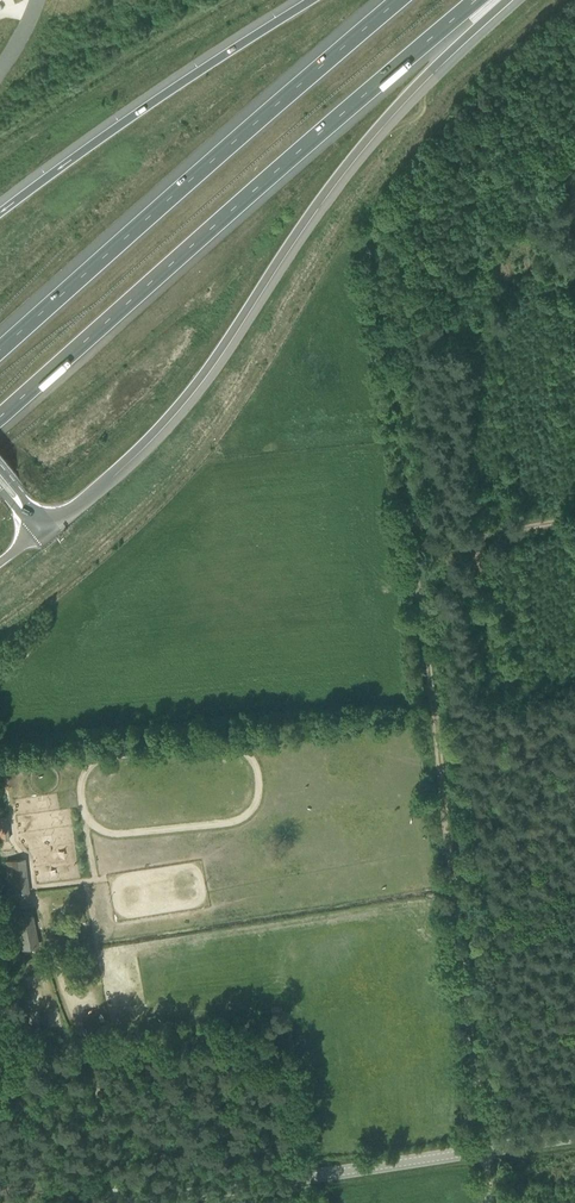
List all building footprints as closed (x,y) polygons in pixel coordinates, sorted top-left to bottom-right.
[(8,839),(6,825),(0,825),(0,840),(8,839)] [(6,861),(10,894),(27,892),(23,859),(6,861)] [(15,914),(20,947),(37,945),(33,912),(15,914)] [(41,1005),(50,1004),(48,976),(27,978),(29,1009),(42,1008),(41,1005)]
